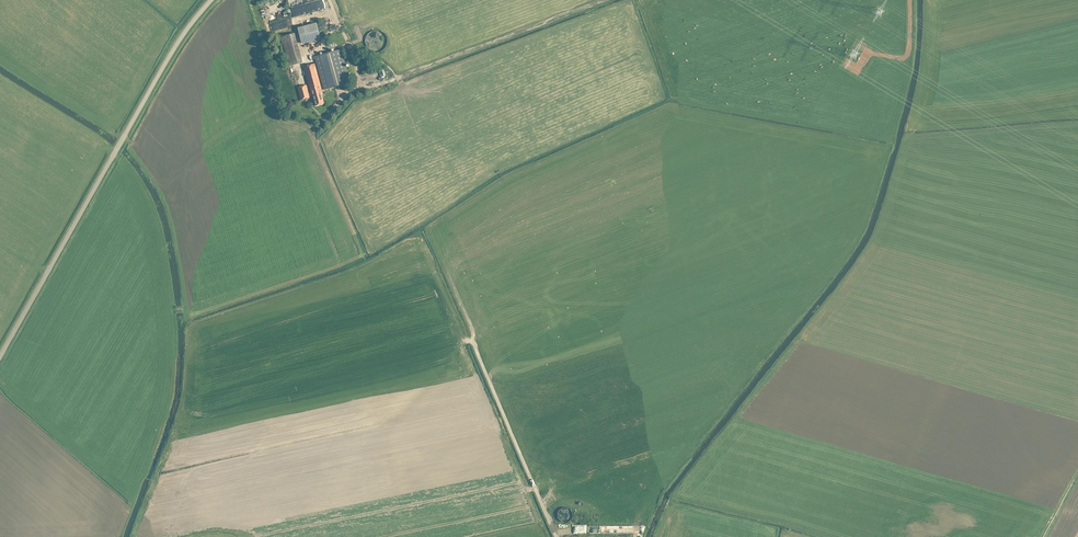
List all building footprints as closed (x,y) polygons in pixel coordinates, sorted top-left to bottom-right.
[(259,6),(263,14),(272,10),(269,2),(259,6)] [(267,31),(284,28),(283,20),(277,21),(278,26),(274,27),(272,15),(264,17),(267,31)] [(316,23),(298,28),(302,44),(309,42),(320,39),(318,30),(316,23)] [(281,37),(289,66),(302,62),(295,33),(281,37)] [(324,90),(350,83),(341,50),(315,57),(324,90)] [(297,87),(301,100),(313,97),(315,105),(324,103),(321,95),(323,94),(314,64),(304,67),(311,94),(309,95),(306,85),(297,87)]
